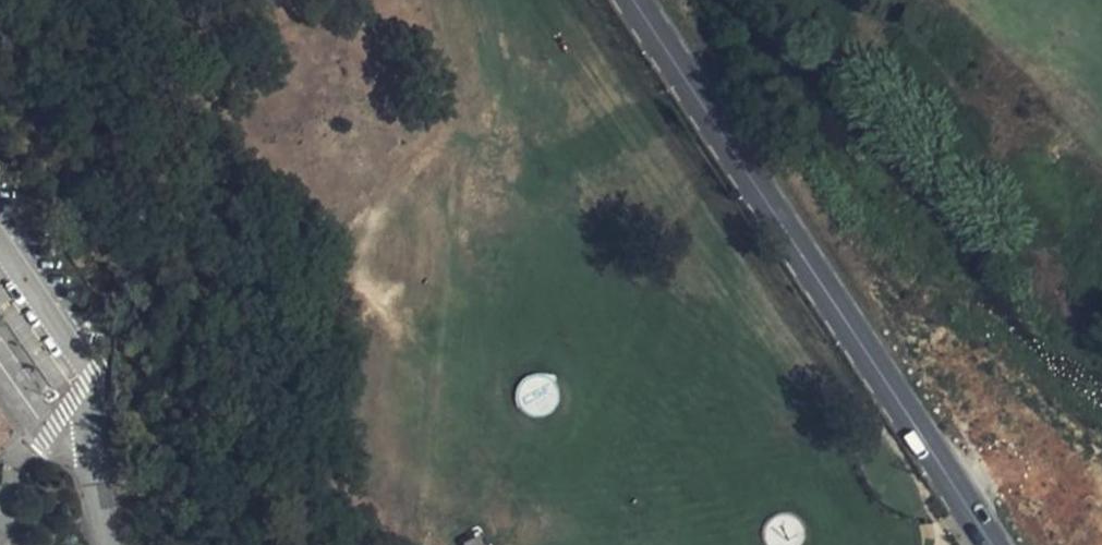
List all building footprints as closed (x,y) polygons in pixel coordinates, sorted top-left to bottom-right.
[(556,380),(521,375),(517,410),(551,415),(556,380)] [(14,438),(0,413),(0,447),(14,438)]
